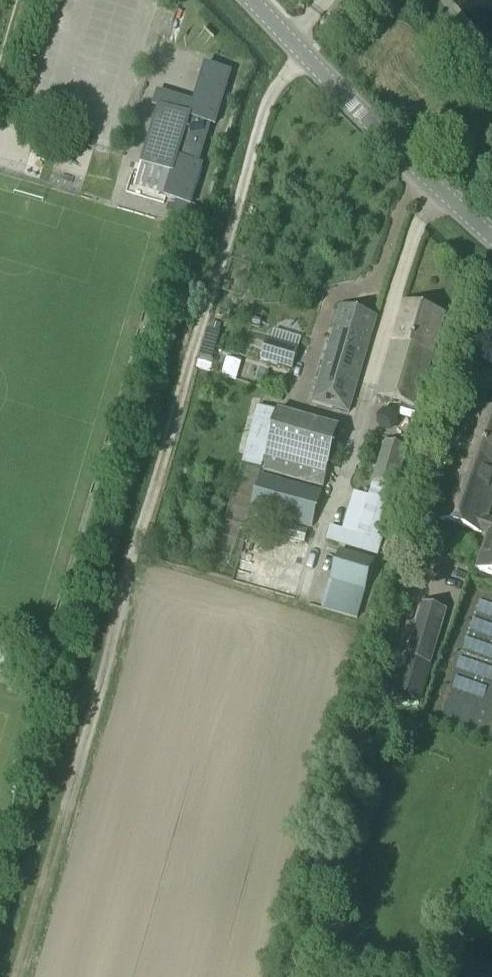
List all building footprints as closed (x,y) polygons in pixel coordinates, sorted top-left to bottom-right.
[(215,125),(230,73),(205,65),(194,103),(163,94),(142,164),(172,173),(165,197),(176,201),(172,216),(191,222),(195,208),(189,207),(202,165),(198,164),(210,123),(215,125)] [(444,368),(450,350),(436,344),(444,317),(404,305),(377,396),(418,408),(431,365),(444,368)] [(349,413),(377,317),(340,306),(312,402),(349,413)] [(260,360),(290,370),(297,348),(267,339),(260,360)] [(277,413),(257,410),(242,467),(267,471),(324,487),(340,429),(278,412),(277,413)] [(473,411),(464,437),(459,438),(455,448),(460,454),(439,519),(454,524),(478,532),(478,531),(489,535),(477,569),(491,574),(491,521),(481,517),(491,485),(491,417),(473,411)] [(376,556),(397,488),(408,450),(385,443),(373,482),(369,497),(354,493),(342,531),(331,527),(326,541),(376,556)] [(312,528),(322,491),(261,474),(250,511),(248,521),(260,525),(263,515),(312,528)] [(358,620),(375,561),(340,551),(323,610),(358,620)] [(406,658),(395,693),(418,701),(430,665),(446,610),(423,603),(406,658)]
